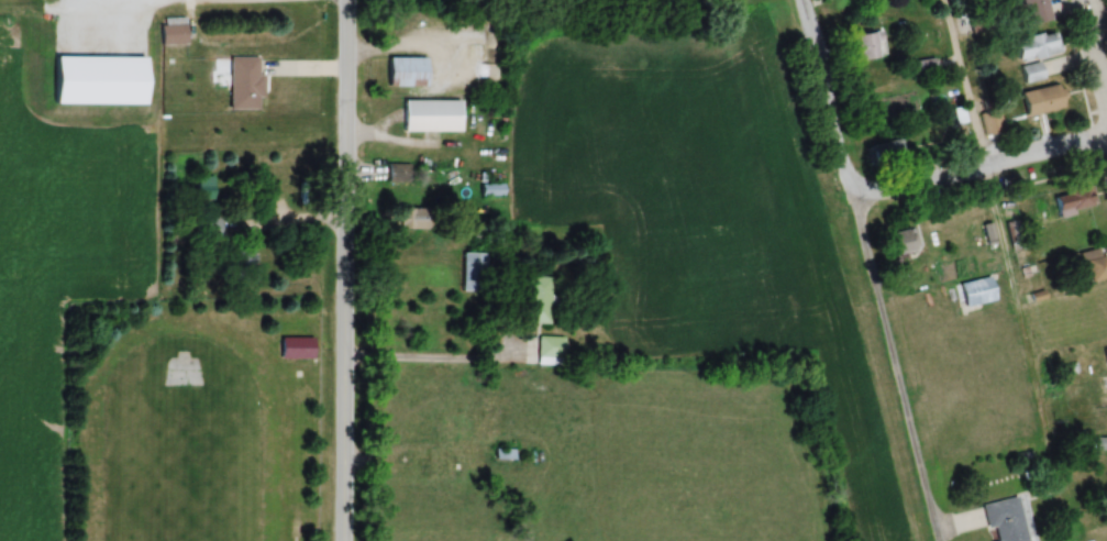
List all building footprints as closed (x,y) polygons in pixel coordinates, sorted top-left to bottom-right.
[(1018,8),(1027,6),(1032,24),(1052,19),(1047,0),(1016,0),(1018,8)] [(855,58),(885,55),(883,29),(852,32),(855,58)] [(1059,53),(1055,31),(1013,37),(1017,59),(1059,53)] [(260,56),(228,56),(228,109),(260,109),(260,56)] [(387,85),(425,85),(425,56),(387,56),(387,85)] [(1025,114),(1063,108),(1059,85),(1021,91),(1025,114)] [(402,130),(459,130),(459,98),(402,98),(402,130)] [(870,166),(904,166),(904,141),(870,141),(870,166)] [(1095,205),(1089,184),(1054,194),(1060,215),(1095,205)] [(425,207),(402,207),(402,227),(425,227),(425,207)] [(892,254),(919,248),(913,226),(886,233),(892,254)] [(1088,284),(1106,279),(1106,265),(1102,246),(1080,252),(1088,284)] [(485,252),(462,252),(462,290),(485,290),(485,252)] [(956,280),(989,272),(997,297),(964,307),(956,280)] [(550,323),(550,278),(525,278),(525,323),(550,323)] [(313,336),(280,336),(280,358),(313,358),(313,336)] [(1106,448),(1106,441),(1097,439),(1096,446),(1106,448)] [(1019,497),(982,503),(989,540),(1026,540),(1019,497)]
